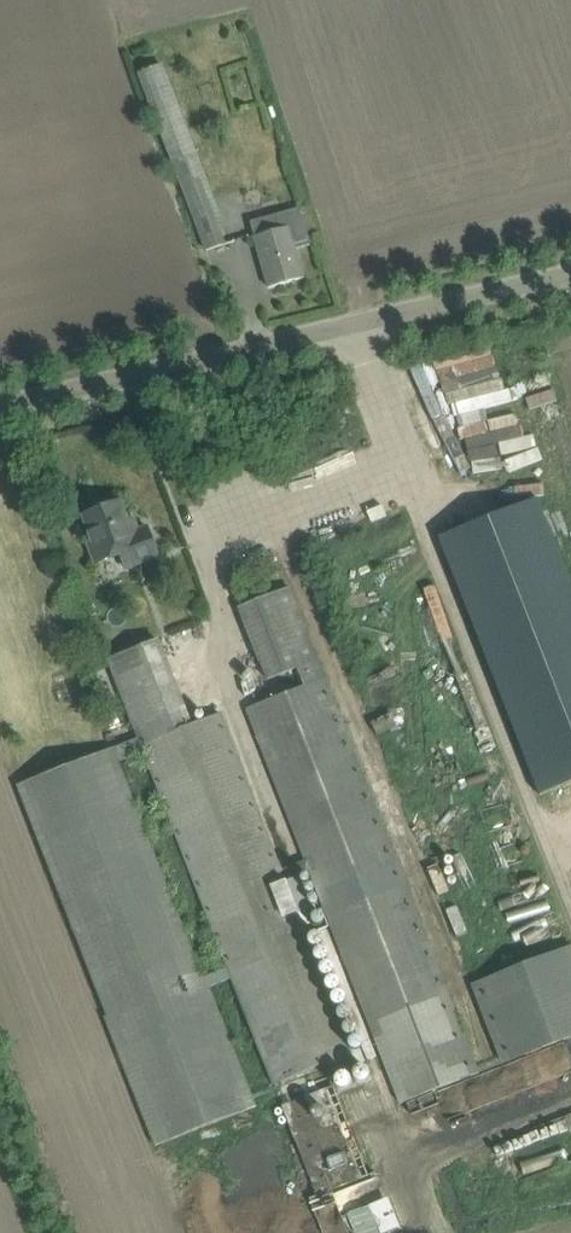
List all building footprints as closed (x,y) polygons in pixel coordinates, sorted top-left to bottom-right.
[(139,74),(206,251),(228,243),(163,64),(139,74)] [(251,222),(262,264),(269,287),(304,278),(296,250),(311,245),(300,208),(251,222)] [(440,384),(464,384),(464,362),(439,362),(440,384)] [(450,460),(483,448),(463,394),(430,407),(450,460)] [(425,536),(525,793),(570,775),(570,619),(524,498),(425,536)] [(120,554),(126,568),(159,555),(148,527),(133,533),(120,500),(83,515),(93,541),(88,543),(96,563),(120,554)] [(400,1105),(479,1073),(290,589),(240,608),(267,680),(295,669),(302,688),(248,708),(305,860),(280,870),(220,713),(191,723),(158,640),(109,659),(118,682),(139,738),(18,786),(108,1016),(105,1017),(155,1147),(256,1108),(120,762),(144,752),(270,1084),(365,1048),(321,931),(305,937),(296,912),(309,907),(298,877),(310,872),(368,1026),(369,1025),(400,1105)] [(502,1064),(570,1037),(570,945),(471,983),(502,1064)] [(370,1176),(335,1086),(282,1107),(317,1196),(370,1176)] [(404,1229),(394,1197),(354,1210),(361,1232),(392,1232),(404,1229)]
